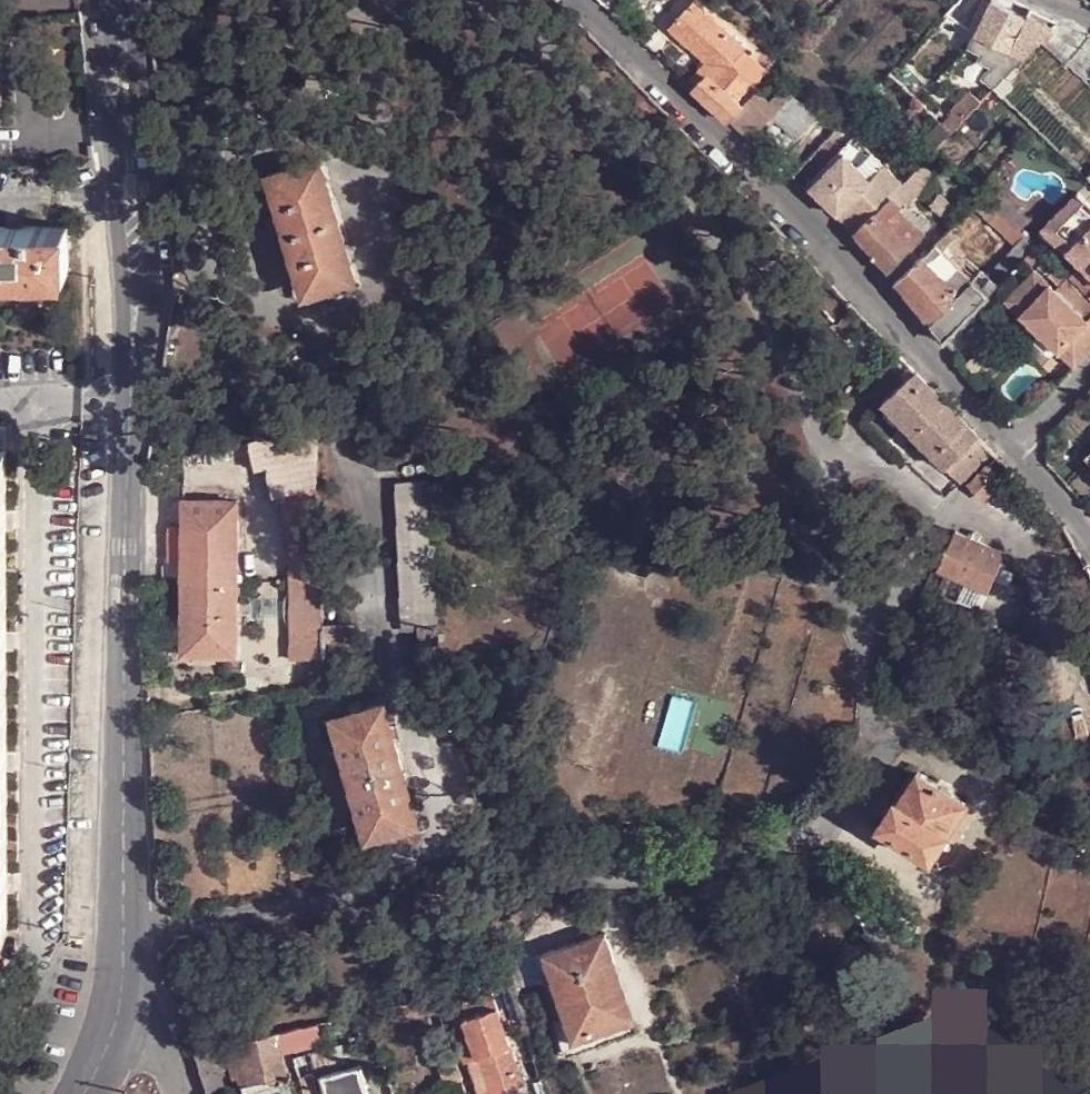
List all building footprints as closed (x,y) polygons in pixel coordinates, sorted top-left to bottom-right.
[(1009,52),(1027,16),(996,0),(992,0),(976,34),(1005,49),(1009,52)] [(697,88),(710,75),(725,59),(733,65),(742,55),(748,49),(696,2),(691,7),(668,32),(704,64),(689,81),(697,88)] [(1059,23),(1031,9),(1027,16),(1009,52),(1023,60),(1043,41),(1059,23)] [(1059,23),(1043,41),(1068,64),(1089,87),(1089,35),(1059,23)] [(1005,49),(976,34),(967,52),(997,67),(1001,63),(1010,73),(1023,60),(1009,52),(1005,49)] [(725,59),(710,75),(740,102),(756,86),(733,65),(725,59)] [(986,79),(995,90),(1005,79),(1010,73),(1001,63),(997,67),(986,79)] [(731,120),(743,108),(744,106),(740,102),(710,75),(697,88),(731,120)] [(1013,86),(1005,79),(995,90),(1003,97),(1013,86)] [(799,137),(817,116),(785,87),(767,106),(771,111),(799,137)] [(957,112),(944,123),(946,125),(953,132),(965,119),(983,101),(972,93),(955,111),(957,112)] [(767,106),(755,95),(744,106),(743,108),(759,123),(771,111),(767,106)] [(747,135),(759,123),(743,108),(731,120),(747,135)] [(929,143),(936,150),(937,149),(953,132),(946,125),(929,143)] [(841,147),(845,151),(891,197),(902,186),(851,137),(841,147)] [(845,151),(811,189),(857,231),(891,197),(845,151)] [(275,189),(306,293),(328,288),(330,295),(360,285),(324,164),(295,172),(296,183),(275,189)] [(918,179),(913,174),(902,186),(891,197),(896,201),(918,179)] [(891,197),(857,231),(891,271),(924,234),(901,213),(904,210),(896,201),(891,197)] [(986,198),(978,205),(997,224),(1005,217),(986,198)] [(8,214),(8,222),(25,222),(25,214),(8,214)] [(1028,254),(1036,246),(1005,217),(997,224),(1020,245),(1028,254)] [(0,222),(0,272),(69,273),(69,222),(25,222),(8,222),(0,222)] [(1064,253),(1078,268),(1068,278),(1089,299),(1089,227),(1064,253)] [(940,239),(945,244),(954,235),(949,231),(940,239)] [(940,239),(936,243),(937,243),(941,248),(945,244),(940,239)] [(937,243),(898,280),(945,338),(960,324),(990,294),(984,288),(976,280),(963,268),(946,252),(941,248),(937,243)] [(941,248),(946,252),(950,247),(945,244),(941,248)] [(1028,254),(1020,245),(990,276),(992,278),(999,284),(1028,254)] [(976,280),(985,272),(972,259),(963,268),(976,280)] [(984,288),(992,278),(990,276),(985,272),(976,280),(984,288)] [(1073,368),(1089,350),(1089,316),(1085,321),(1035,272),(1005,301),(1073,368)] [(990,294),(999,284),(992,278),(984,288),(990,294)] [(891,402),(944,455),(974,425),(922,371),(891,402)] [(944,455),(953,466),(984,434),(974,425),(944,455)] [(325,462),(323,430),(255,445),(257,486),(281,481),(289,664),(330,662),(328,627),(327,542),(325,491),(325,462)] [(953,466),(966,477),(989,458),(998,450),(984,434),(953,466)] [(438,485),(404,487),(407,621),(440,618),(438,485)] [(186,585),(240,586),(240,506),(186,507),(186,585)] [(962,531),(943,570),(995,593),(1014,556),(962,531)] [(240,586),(186,585),(187,625),(194,624),(194,659),(241,659),(240,586)] [(440,623),(424,624),(425,641),(441,639),(440,623)] [(7,630),(7,647),(15,647),(16,631),(7,630)] [(8,812),(8,770),(8,750),(7,692),(0,691),(0,812),(8,812)] [(341,728),(371,833),(387,829),(390,837),(426,830),(390,708),(353,714),(359,724),(341,728)] [(339,720),(341,728),(359,724),(353,714),(339,720)] [(932,775),(910,803),(907,801),(891,825),(940,861),(944,855),(950,846),(977,807),(932,775)] [(9,932),(9,889),(8,871),(8,812),(0,812),(0,932),(9,932)] [(371,833),(372,842),(390,837),(387,829),(371,833)] [(950,846),(944,855),(955,861),(962,855),(950,846)] [(8,871),(9,889),(17,889),(17,871),(8,871)] [(565,1023),(575,1047),(629,1032),(610,966),(618,964),(611,940),(547,960),(565,1023)] [(641,1040),(618,964),(610,966),(629,1032),(641,1040)] [(487,1024),(516,1018),(510,1001),(482,1011),(487,1024)] [(529,1054),(516,1018),(487,1024),(480,1028),(493,1066),(529,1054)] [(575,1047),(565,1025),(558,1025),(569,1061),(575,1047)] [(569,1061),(641,1040),(629,1032),(575,1047),(569,1061)] [(238,1044),(249,1085),(286,1079),(281,1047),(277,1038),(276,1035),(238,1044)] [(296,1055),(306,1091),(323,1084),(323,1088),(328,1086),(322,1073),(345,1067),(338,1046),(296,1055)] [(450,1051),(441,1054),(448,1074),(459,1070),(450,1051)] [(529,1054),(493,1066),(503,1093),(540,1093),(529,1054)] [(352,1093),(379,1093),(366,1061),(345,1067),(352,1093)] [(322,1073),(328,1086),(331,1093),(352,1093),(345,1067),(322,1073)] [(210,1093),(225,1093),(226,1093),(218,1068),(202,1073),(210,1093)] [(286,1079),(249,1085),(251,1093),(289,1093),(286,1079)] [(307,1093),(331,1093),(328,1086),(323,1088),(323,1084),(306,1091),(307,1093)]
